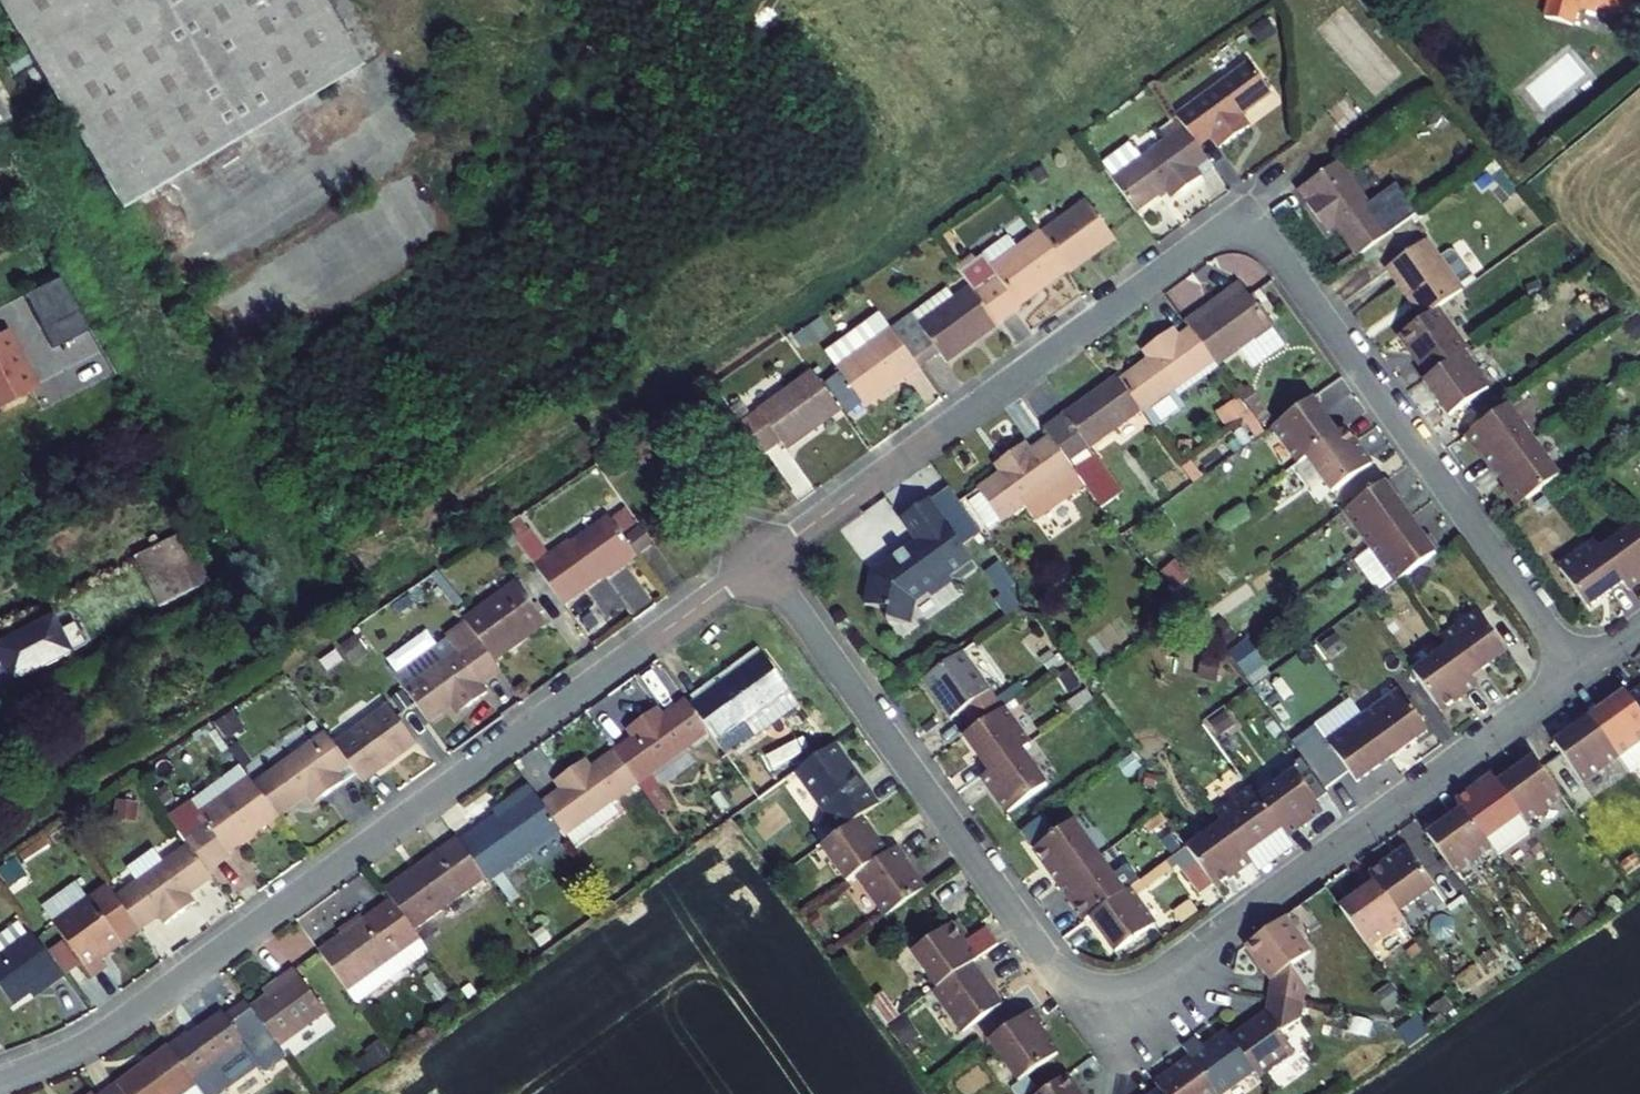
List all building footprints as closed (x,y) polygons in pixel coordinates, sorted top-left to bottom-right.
[(315,0),(0,0),(0,16),(117,211),(356,69),(315,0)] [(1634,0),(1548,0),(1550,0),(1545,18),(1572,26),(1577,8),(1596,13),(1597,9),(1629,18),(1634,0)] [(1275,34),(1266,20),(1250,31),(1259,44),(1275,34)] [(1184,128),(1198,147),(1211,137),(1219,149),(1249,128),(1240,116),(1270,94),(1249,65),(1176,117),(1178,120),(1184,128)] [(9,118),(0,103),(0,124),(9,118)] [(1435,130),(1445,117),(1431,106),(1420,119),(1435,130)] [(1166,141),(1184,128),(1178,120),(1160,133),(1166,141)] [(1101,165),(1135,212),(1166,190),(1172,199),(1213,169),(1198,147),(1184,128),(1166,141),(1142,158),(1131,144),(1101,165)] [(1337,162),(1296,191),(1319,223),(1328,217),(1335,227),(1357,257),(1390,234),(1337,162)] [(1041,234),(1068,271),(1070,273),(1115,241),(1087,202),(1041,234)] [(1328,217),(1319,223),(1327,233),(1335,227),(1328,217)] [(971,288),(998,325),(1020,309),(1018,307),(1068,271),(1041,234),(1039,232),(1017,248),(1008,237),(976,260),(959,272),(971,288)] [(1386,268),(1423,319),(1437,309),(1462,291),(1458,286),(1472,276),(1455,252),(1448,251),(1439,259),(1425,240),(1386,268)] [(959,272),(976,260),(972,256),(956,268),(959,272)] [(1458,286),(1462,291),(1476,281),(1472,276),(1458,286)] [(52,350),(88,331),(59,277),(23,296),(41,330),(42,330),(52,350)] [(1284,345),(1239,283),(1224,294),(1227,299),(1189,327),(1191,329),(1214,362),(1217,366),(1239,350),(1254,339),(1267,357),(1284,345)] [(1541,295),(1538,284),(1527,287),(1530,298),(1541,295)] [(891,329),(919,368),(940,354),(946,362),(998,325),(971,288),(954,300),(946,289),(891,329)] [(1224,294),(1186,322),(1189,327),(1227,299),(1224,294)] [(1616,317),(1626,313),(1622,300),(1612,303),(1616,317)] [(1437,309),(1423,319),(1398,337),(1428,378),(1462,354),(1466,350),(1437,309)] [(1639,339),(1639,323),(1637,320),(1624,329),(1634,343),(1639,339)] [(801,348),(816,338),(809,328),(794,339),(801,348)] [(865,407),(919,368),(891,329),(837,368),(865,407)] [(1214,362),(1191,329),(1179,338),(1173,330),(1153,344),(1159,352),(1149,359),(1119,381),(1141,412),(1142,414),(1203,370),(1214,362)] [(1252,368),(1267,357),(1254,339),(1239,350),(1252,368)] [(0,340),(0,407),(32,391),(8,344),(4,347),(0,340)] [(1159,352),(1153,344),(1143,351),(1149,359),(1159,352)] [(1488,389),(1462,354),(1428,378),(1423,381),(1449,417),(1488,389)] [(1217,366),(1214,362),(1203,370),(1207,377),(1219,369),(1217,366)] [(786,451),(840,412),(812,372),(740,424),(763,456),(781,443),(786,451)] [(1119,381),(1115,377),(1099,388),(1101,391),(1093,397),(1091,394),(1043,429),(1049,437),(1084,486),(1100,508),(1121,493),(1089,449),(1141,412),(1119,381)] [(1237,394),(1252,415),(1262,408),(1247,387),(1237,394)] [(1628,412),(1636,402),(1623,392),(1616,402),(1628,412)] [(1312,399),(1273,427),(1299,463),(1307,458),(1338,435),(1312,399)] [(1247,414),(1240,402),(1218,414),(1224,426),(1247,414)] [(1468,434),(1494,469),(1532,442),(1507,406),(1468,434)] [(1259,424),(1269,417),(1262,408),(1252,415),(1259,424)] [(1338,435),(1307,458),(1332,493),(1371,465),(1345,430),(1338,435)] [(977,489),(981,494),(1001,521),(1023,505),(1035,521),(1084,486),(1049,437),(1030,451),(1024,443),(1004,457),(1010,466),(1000,472),(977,489)] [(1558,478),(1532,442),(1494,469),(1520,505),(1551,483),(1558,478)] [(1000,472),(1010,466),(1004,457),(994,464),(1000,472)] [(1556,486),(1562,496),(1570,491),(1563,481),(1556,486)] [(1371,547),(1410,519),(1384,483),(1345,511),(1371,547)] [(1001,521),(981,494),(968,503),(988,531),(1001,521)] [(1537,504),(1544,515),(1555,508),(1547,497),(1537,504)] [(902,517),(918,540),(873,572),(868,604),(891,608),(889,618),(912,622),(916,600),(929,590),(932,595),(954,579),(951,575),(973,559),(929,498),(902,517)] [(1544,515),(1537,504),(1528,510),(1535,522),(1544,515)] [(535,567),(563,606),(597,581),(595,579),(603,573),(607,578),(637,557),(636,556),(624,539),(609,518),(571,545),(569,542),(535,567)] [(517,542),(527,534),(515,519),(505,526),(517,542)] [(1435,554),(1410,519),(1371,547),(1397,582),(1435,554)] [(1622,582),(1628,590),(1639,581),(1639,532),(1636,525),(1600,551),(1622,582)] [(624,539),(636,556),(648,548),(653,544),(641,527),(624,539)] [(1258,538),(1268,552),(1278,546),(1268,532),(1258,538)] [(158,607),(207,583),(182,533),(133,558),(158,607)] [(1558,569),(1586,607),(1622,582),(1600,551),(1594,543),(1558,569)] [(1414,585),(1423,590),(1430,577),(1422,572),(1414,585)] [(493,661),(521,641),(517,637),(542,619),(516,583),(464,621),(493,661)] [(448,598),(458,611),(466,606),(456,592),(448,598)] [(1442,640),(1448,647),(1471,678),(1506,653),(1478,614),(1442,640)] [(521,641),(546,623),(542,619),(517,637),(521,641)] [(404,689),(428,722),(451,706),(460,699),(467,707),(486,693),(480,685),(500,670),(493,661),(464,621),(444,635),(456,652),(404,689)] [(1236,639),(1221,621),(1207,632),(1221,651),(1236,639)] [(75,658),(64,635),(58,623),(0,651),(0,654),(16,687),(75,658)] [(75,658),(90,650),(80,628),(64,635),(75,658)] [(353,664),(367,655),(355,638),(341,647),(353,664)] [(1476,686),(1471,678),(1448,647),(1412,673),(1440,712),(1476,686)] [(1003,709),(962,652),(923,680),(951,719),(961,712),(974,730),(1003,709)] [(1041,658),(1050,670),(1059,664),(1050,652),(1041,658)] [(761,653),(689,705),(709,733),(726,757),(799,705),(761,653)] [(1221,659),(1210,657),(1207,672),(1218,674),(1221,659)] [(1304,680),(1318,672),(1310,658),(1295,667),(1304,680)] [(1068,690),(1078,684),(1069,669),(1059,676),(1068,690)] [(269,694),(274,702),(289,693),(284,685),(269,694)] [(1629,699),(1639,714),(1639,691),(1629,699)] [(1236,700),(1244,712),(1255,704),(1247,692),(1236,700)] [(1628,772),(1639,763),(1639,714),(1629,699),(1624,692),(1589,718),(1617,757),(1628,772)] [(1364,718),(1392,757),(1427,732),(1399,693),(1364,718)] [(457,714),(467,707),(460,699),(451,706),(457,714)] [(709,733),(689,705),(686,700),(663,717),(653,724),(647,715),(627,730),(633,738),(613,752),(637,785),(709,733)] [(355,774),(362,783),(416,745),(388,706),(334,744),(355,774)] [(656,708),(647,715),(653,724),(663,717),(656,708)] [(963,737),(989,773),(1020,750),(1028,744),(1003,709),(974,730),(963,737)] [(1356,783),(1392,757),(1364,718),(1328,744),(1356,783)] [(1617,757),(1589,718),(1553,744),(1581,783),(1617,757)] [(1223,739),(1235,731),(1228,720),(1216,729),(1223,739)] [(221,744),(213,732),(194,745),(202,757),(221,744)] [(253,785),(277,817),(306,796),(316,788),(323,797),(355,774),(334,744),(325,733),(253,785)] [(801,753),(795,742),(767,758),(773,769),(801,753)] [(878,805),(834,744),(795,772),(832,823),(840,833),(859,819),(859,818),(878,805)] [(989,773),(981,778),(1007,814),(1046,786),(1020,750),(989,773)] [(611,803),(637,785),(613,752),(590,769),(581,775),(575,767),(554,782),(561,790),(541,804),(560,831),(565,837),(566,836),(574,847),(619,814),(611,803)] [(1533,758),(1497,784),(1525,823),(1561,797),(1533,758)] [(584,760),(575,767),(581,775),(590,769),(584,760)] [(1294,772),(1258,798),(1280,829),(1286,837),(1322,811),(1294,772)] [(1143,786),(1155,789),(1158,777),(1147,774),(1143,786)] [(1456,802),(1461,810),(1490,849),(1493,854),(1529,828),(1525,823),(1497,784),(1492,777),(1456,802)] [(188,846),(206,871),(229,855),(227,853),(277,817),(253,785),(250,780),(201,814),(194,804),(170,821),(188,846)] [(740,792),(726,786),(719,805),(733,811),(740,792)] [(496,817),(460,843),(486,879),(512,916),(526,906),(502,873),(560,831),(541,804),(529,787),(512,798),(515,803),(496,817)] [(312,805),(323,797),(316,788),(306,796),(312,805)] [(1216,816),(1222,824),(1245,854),(1280,829),(1258,798),(1252,790),(1216,816)] [(118,803),(139,806),(141,794),(120,791),(118,803)] [(493,812),(496,817),(515,803),(512,798),(493,812)] [(1461,810),(1426,836),(1443,859),(1453,873),(1454,874),(1490,849),(1461,810)] [(1149,834),(1166,822),(1160,814),(1143,827),(1149,834)] [(1059,886),(1097,858),(1071,822),(1055,833),(1042,816),(1020,832),(1059,886)] [(855,876),(885,855),(859,819),(840,833),(823,845),(821,847),(846,883),(855,876)] [(840,833),(832,823),(816,835),(823,845),(840,833)] [(1245,854),(1222,824),(1187,849),(1195,861),(1213,885),(1215,888),(1250,863),(1245,854)] [(460,843),(456,838),(417,867),(419,870),(411,875),(409,873),(384,890),(391,900),(413,931),(486,879),(460,843)] [(1162,854),(1171,848),(1167,841),(1157,847),(1162,854)] [(188,846),(116,898),(139,930),(159,916),(165,925),(185,910),(179,902),(188,895),(211,878),(206,871),(188,846)] [(894,848),(885,855),(855,876),(882,913),(885,917),(924,889),(894,848)] [(1370,876),(1375,883),(1398,915),(1434,889),(1405,850),(1370,876)] [(1123,893),(1097,858),(1059,886),(1084,921),(1088,918),(1123,893)] [(9,859),(0,866),(0,882),(17,870),(9,859)] [(1439,863),(1449,877),(1453,873),(1443,859),(1439,863)] [(1199,895),(1213,885),(1195,861),(1181,871),(1199,895)] [(1165,875),(1159,867),(1128,890),(1133,898),(1165,875)] [(1398,915),(1375,883),(1340,908),(1368,947),(1403,922),(1398,915)] [(99,959),(139,930),(116,898),(107,886),(53,925),(92,978),(105,969),(99,959)] [(1123,893),(1088,918),(1115,954),(1154,926),(1133,898),(1128,890),(1123,893)] [(179,902),(185,910),(195,903),(188,895),(179,902)] [(319,952),(346,990),(390,959),(419,939),(413,931),(391,900),(363,920),(341,936),(319,952)] [(1196,912),(1189,903),(1175,913),(1181,922),(1196,912)] [(1582,928),(1592,919),(1583,910),(1574,918),(1582,928)] [(807,919),(815,930),(825,924),(817,913),(807,919)] [(868,923),(871,927),(885,917),(882,913),(868,923)] [(363,920),(360,915),(338,930),(341,936),(363,920)] [(1271,981),(1268,997),(1304,1004),(1307,987),(1292,966),(1310,953),(1284,918),(1245,945),(1271,981)] [(63,977),(32,933),(27,936),(17,923),(0,936),(0,955),(0,956),(0,988),(13,1006),(31,993),(45,983),(49,987),(63,977)] [(540,942),(553,932),(547,923),(533,932),(540,942)] [(971,964),(997,945),(985,928),(959,947),(950,954),(936,935),(911,953),(937,989),(971,964)] [(950,954),(959,947),(945,928),(936,935),(950,954)] [(1486,968),(1497,960),(1491,952),(1480,960),(1486,968)] [(346,990),(356,1003),(399,971),(390,959),(346,990)] [(1001,1005),(971,964),(937,989),(932,992),(962,1033),(1001,1005)] [(250,1008),(278,1047),(325,1013),(294,970),(279,980),(283,985),(266,997),(250,1008)] [(446,987),(437,974),(426,982),(435,995),(446,987)] [(262,992),(266,997),(283,985),(279,980),(262,992)] [(35,998),(49,987),(45,983),(31,993),(35,998)] [(468,1002),(476,996),(467,985),(460,991),(468,1002)] [(885,1026),(897,1017),(880,994),(868,1003),(885,1026)] [(1304,1004),(1268,997),(1265,1014),(1230,1039),(1254,1071),(1259,1078),(1294,1053),(1280,1034),(1301,1020),(1304,1004)] [(1452,1010),(1444,999),(1429,1010),(1436,1021),(1452,1010)] [(257,1062),(278,1047),(250,1008),(245,1001),(224,1016),(222,1013),(197,1030),(199,1033),(191,1039),(187,1033),(168,1047),(194,1082),(212,1068),(214,1071),(247,1048),(257,1062)] [(1321,1024),(1324,1011),(1305,1008),(1303,1020),(1321,1024)] [(1041,1024),(1031,1010),(988,1041),(1018,1082),(1026,1077),(1057,1055),(1037,1027),(1041,1024)] [(919,1038),(904,1016),(887,1028),(902,1049),(919,1038)] [(1411,1046),(1429,1033),(1420,1020),(1402,1032),(1411,1046)] [(1230,1039),(1226,1032),(1203,1049),(1195,1038),(1182,1047),(1190,1058),(1216,1093),(1222,1093),(1254,1071),(1230,1039)] [(389,1058),(380,1046),(356,1065),(365,1077),(389,1058)] [(102,1093),(184,1093),(196,1086),(194,1082),(168,1047),(102,1093)] [(1190,1058),(1154,1084),(1159,1091),(1162,1093),(1216,1093),(1190,1058)] [(1066,1075),(1040,1093),(1080,1093),(1066,1075)] [(1018,1082),(1027,1093),(1031,1093),(1036,1090),(1026,1077),(1018,1082)]
